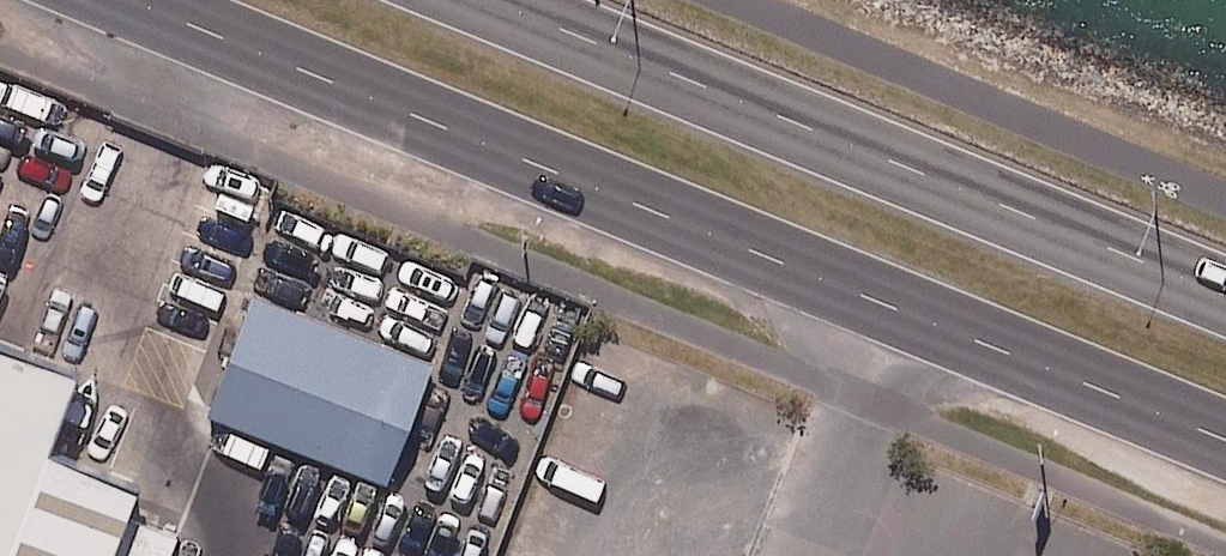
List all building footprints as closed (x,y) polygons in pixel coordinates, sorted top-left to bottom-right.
[(442,351),(270,284),(224,402),(397,469),(442,351)] [(121,540),(140,490),(49,455),(78,379),(0,350),(0,555),(164,555),(121,540)]
